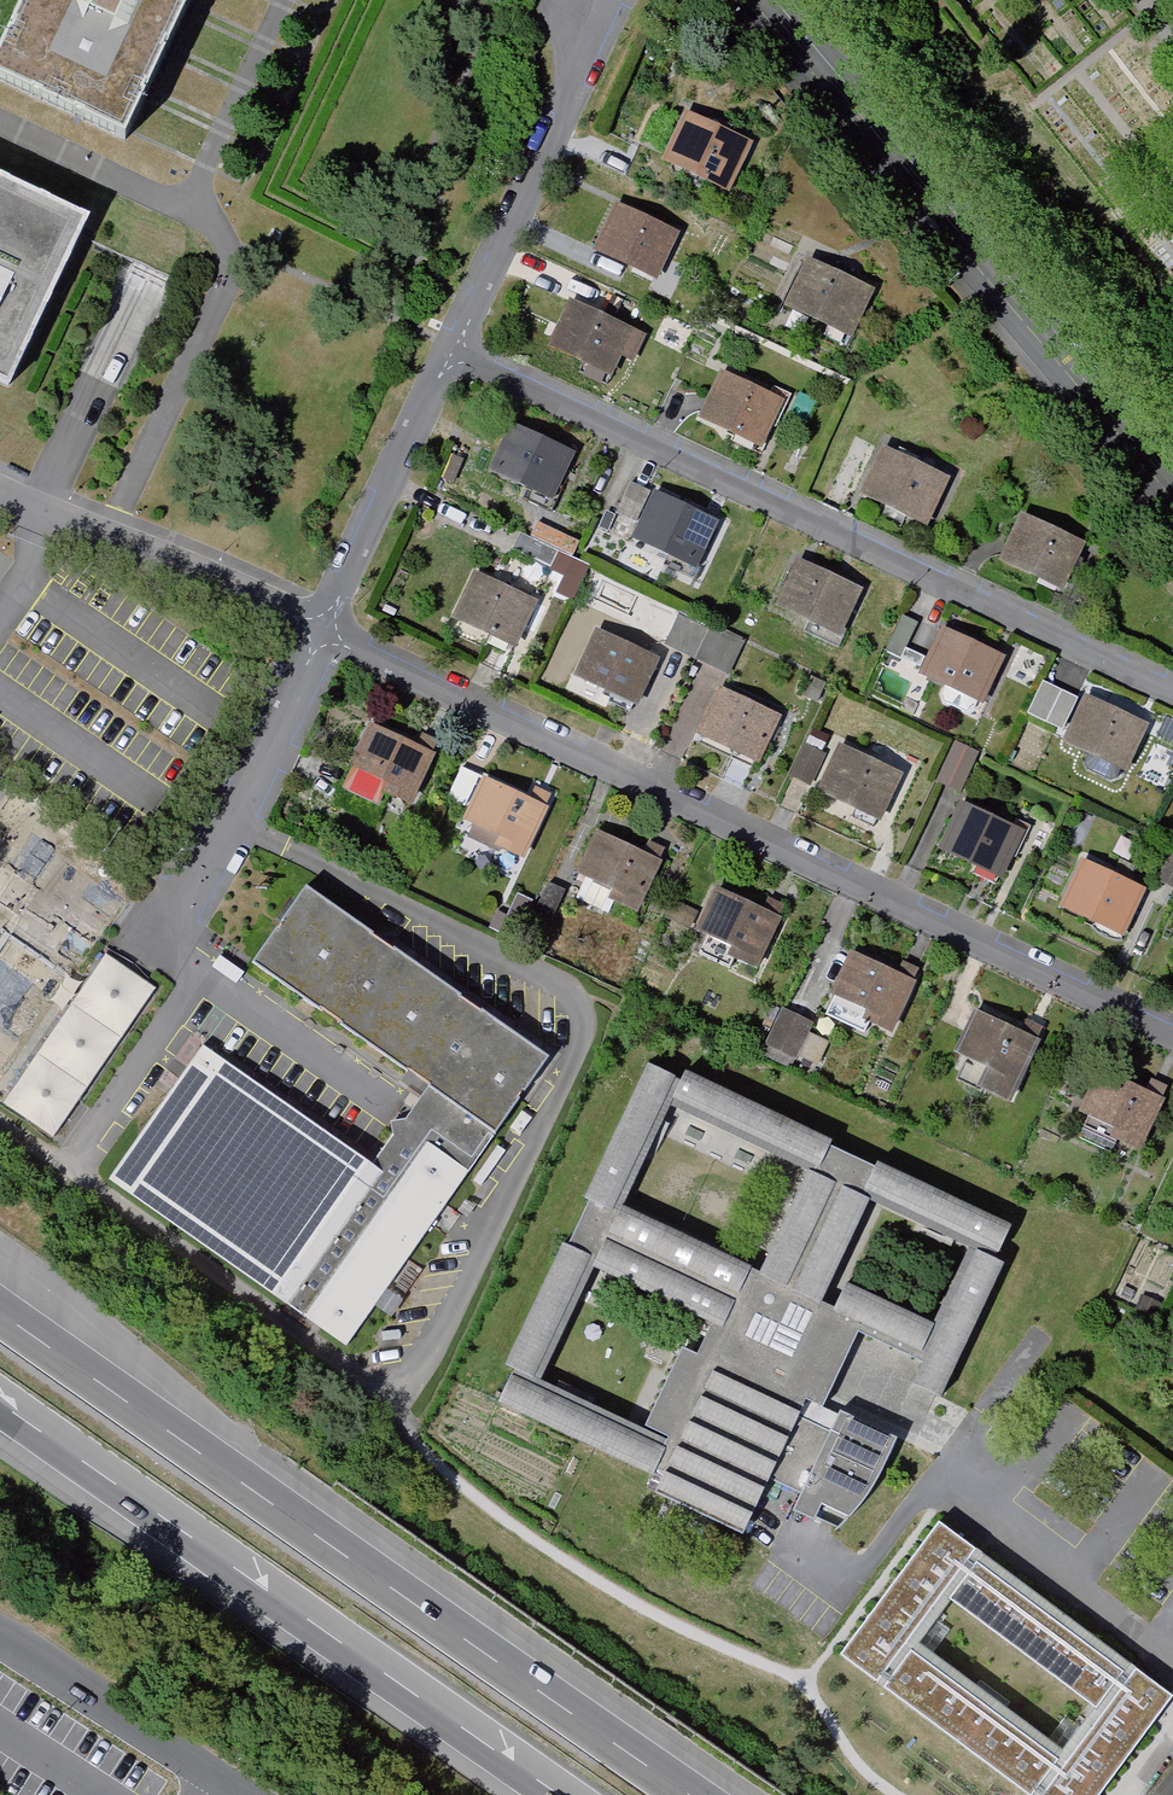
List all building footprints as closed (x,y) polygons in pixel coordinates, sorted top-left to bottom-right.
[(141,142),(209,0),(48,0),(9,81),(141,142)] [(756,143),(688,111),(664,162),(733,194),(756,143)] [(100,223),(0,177),(0,384),(20,394),(100,223)] [(684,233),(616,201),(593,252),(661,284),(684,233)] [(879,286),(811,255),(787,306),(856,337),(879,286)] [(638,328),(570,297),(546,348),(615,379),(638,328)] [(789,400),(721,369),(697,420),(766,451),(789,400)] [(579,452),(510,420),(487,471),(555,503),(579,452)] [(957,475),(889,444),(865,495),(934,526),(957,475)] [(723,523),(654,492),(631,543),(699,574),(723,523)] [(1095,542),(1026,511),(1003,562),(1071,593),(1095,542)] [(869,590),(800,559),(777,610),(845,641),(869,590)] [(540,604),(472,572),(448,623),(517,654),(540,604)] [(722,639),(724,636),(678,616),(666,643),(725,668),(735,645),(722,639)] [(1013,658),(945,627),(921,677),(990,709),(1013,658)] [(666,660),(597,629),(574,680),(642,711),(666,660)] [(1043,680),(1028,715),(1066,731),(1081,696),(1043,680)] [(788,717),(720,686),(696,737),(764,768),(788,717)] [(1157,725),(1088,694),(1065,745),(1133,776),(1157,725)] [(439,753),(371,722),(347,773),(416,804),(439,753)] [(940,785),(965,791),(975,747),(950,742),(940,785)] [(909,777),(840,746),(817,797),(885,828),(909,777)] [(552,806),(484,775),(460,825),(529,857),(552,806)] [(1032,836),(964,805),(940,856),(1009,887),(1032,836)] [(667,862),(599,831),(575,882),(643,913),(667,862)] [(1155,892),(1087,861),(1063,912),(1131,943),(1155,892)] [(788,919),(719,887),(696,938),(764,970),(788,919)] [(346,1350),(550,1063),(484,1016),(308,891),(255,965),(431,1091),(374,1171),(203,1050),(109,1182),(280,1303),(346,1350)] [(922,981),(854,950),(831,1001),(899,1032),(922,981)] [(52,1143),(157,992),(106,957),(1,1108),(52,1143)] [(70,978),(55,1002),(69,1010),(83,986),(70,978)] [(1049,1041),(981,1009),(957,1060),(992,1076),(984,1093),(1018,1108),(1026,1092),(1049,1041)] [(801,1065),(818,1027),(786,1013),(769,1051),(801,1065)] [(880,1167),(877,1173),(834,1153),(837,1147),(685,1077),(682,1085),(649,1069),(586,1203),(592,1207),(571,1252),(564,1249),(506,1373),(513,1376),(501,1403),(498,1409),(593,1454),(665,1488),(658,1503),(746,1543),(774,1487),(805,1502),(797,1519),(841,1538),(866,1514),(887,1483),(905,1441),(918,1448),(936,1404),(944,1408),(1021,1243),(1025,1235),(880,1167)] [(1172,1100),(1104,1069),(1080,1119),(1149,1151),(1172,1100)] [(846,1654),(1037,1794),(1100,1794),(1172,1696),(1172,1694),(943,1523),(846,1654)]
